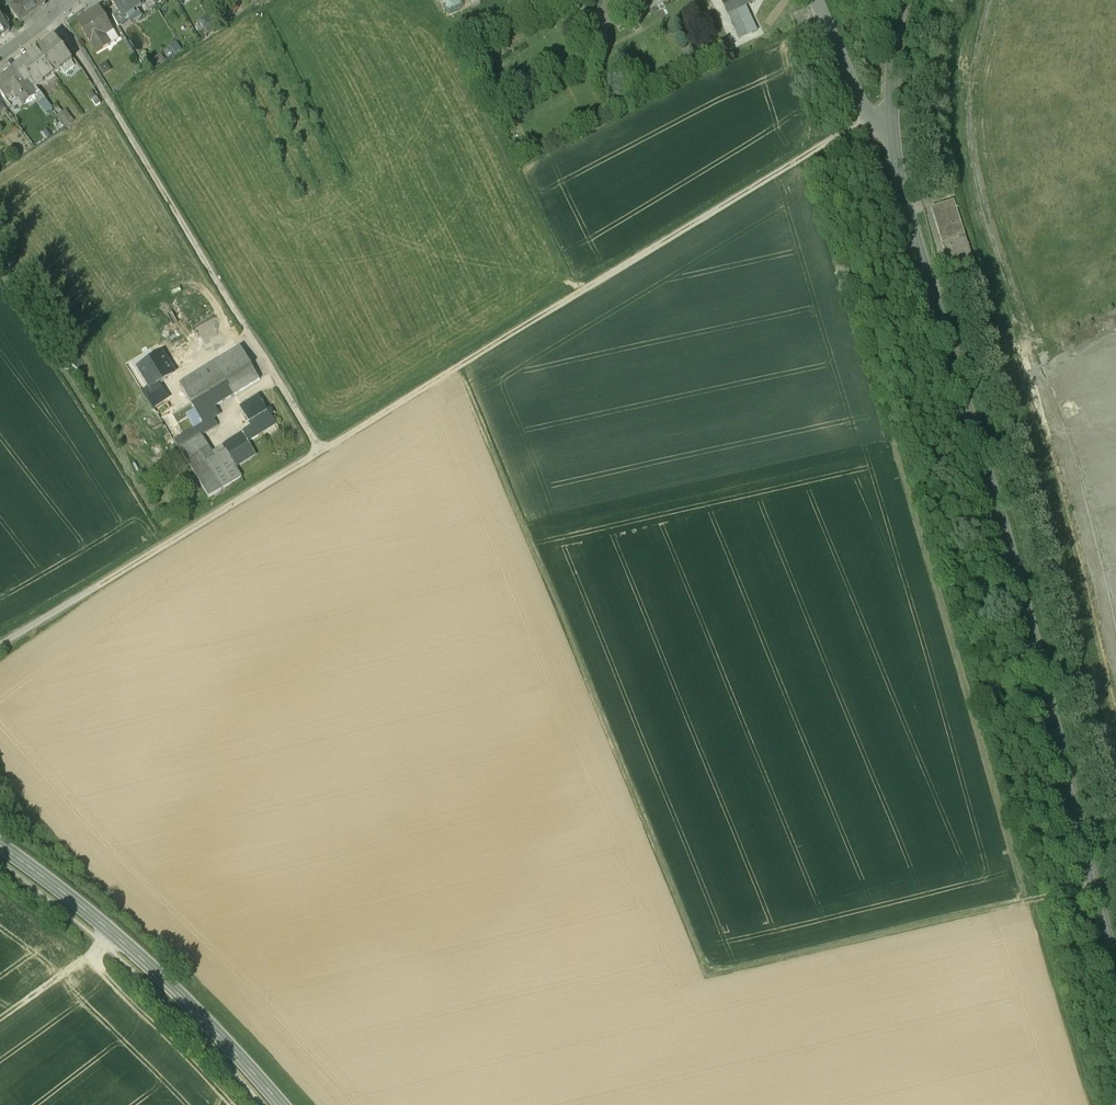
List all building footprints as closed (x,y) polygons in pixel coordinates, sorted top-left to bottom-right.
[(20,21),(44,3),(42,0),(5,0),(20,21)] [(143,6),(141,3),(139,0),(111,0),(119,12),(123,19),(143,6)] [(727,16),(747,7),(754,4),(753,0),(721,0),(720,1),(727,16)] [(758,31),(747,7),(727,16),(738,40),(758,31)] [(99,8),(76,21),(90,45),(91,44),(97,53),(110,45),(103,33),(111,28),(99,8)] [(123,19),(119,12),(113,16),(119,28),(126,22),(123,19)] [(9,29),(0,17),(0,36),(9,29)] [(54,37),(36,50),(53,74),(60,69),(58,66),(69,58),(54,37)] [(53,74),(36,50),(18,64),(36,87),(43,82),(41,80),(50,72),(52,75),(53,74)] [(36,87),(18,64),(0,77),(0,86),(8,97),(16,91),(25,104),(40,92),(36,87)] [(96,98),(91,101),(96,107),(100,104),(96,98)] [(59,115),(67,125),(73,120),(66,110),(59,115)] [(965,238),(943,245),(951,273),(974,266),(965,238)] [(209,410),(260,380),(241,348),(181,384),(193,403),(202,398),(209,410)] [(161,353),(138,367),(150,387),(154,384),(173,372),(161,353)] [(154,384),(150,387),(143,391),(155,411),(169,403),(159,386),(154,384)] [(252,427),(243,433),(249,443),(262,435),(265,440),(278,433),(267,414),(268,413),(258,396),(240,407),(252,427)] [(219,426),(209,410),(202,398),(193,403),(204,422),(173,442),(178,450),(180,449),(201,436),(219,426)] [(225,443),(239,465),(256,455),(249,443),(243,433),(225,443)] [(206,462),(226,450),(224,446),(212,453),(201,436),(180,449),(209,498),(223,489),(206,462)] [(242,477),(226,450),(206,462),(223,489),(242,477)]
